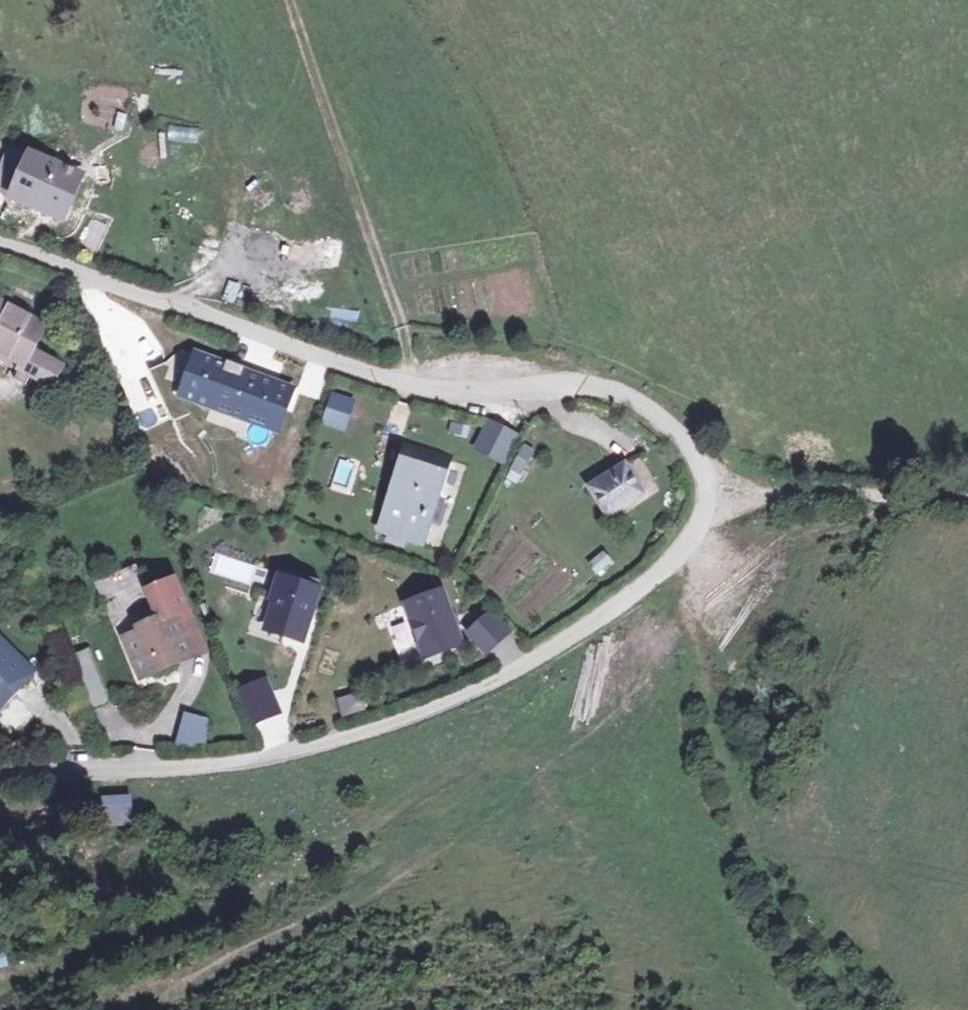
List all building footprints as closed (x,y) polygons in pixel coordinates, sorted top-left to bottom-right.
[(167,125),(166,141),(198,143),(199,127),(167,125)] [(78,179),(34,160),(15,201),(53,217),(59,221),(77,182),(78,179)] [(9,172),(0,170),(0,190),(6,191),(9,172)] [(68,239),(91,190),(77,182),(59,221),(53,217),(48,230),(68,239)] [(46,331),(0,306),(0,355),(13,362),(10,368),(21,375),(16,383),(28,390),(33,381),(51,391),(63,369),(34,353),(46,331)] [(295,383),(176,346),(167,375),(178,379),(172,399),(279,433),(295,383)] [(345,429),(351,398),(330,395),(324,425),(345,429)] [(523,430),(497,418),(484,446),(510,458),(523,430)] [(520,444),(509,471),(522,476),(533,449),(520,444)] [(405,484),(417,450),(406,446),(393,481),(405,484)] [(450,461),(417,450),(405,484),(393,481),(376,531),(385,533),(383,539),(399,544),(400,537),(407,539),(418,542),(429,502),(436,504),(450,461)] [(626,464),(591,488),(609,517),(645,494),(626,464)] [(587,564),(598,576),(613,562),(601,550),(587,564)] [(303,641),(320,582),(304,577),(301,586),(283,580),(280,580),(274,601),(277,602),(268,631),(303,641)] [(163,626),(126,643),(143,681),(195,659),(193,653),(189,645),(199,640),(174,583),(149,594),(163,626)] [(442,592),(405,605),(425,658),(461,644),(442,592)] [(509,632),(491,612),(469,632),(487,652),(509,632)] [(189,645),(193,653),(203,648),(199,640),(189,645)] [(0,645),(0,693),(1,692),(16,702),(37,674),(0,645)] [(93,653),(74,661),(97,715),(116,707),(93,653)] [(269,681),(244,693),(248,702),(273,690),(269,681)] [(284,713),(273,690),(248,702),(258,725),(284,713)] [(16,702),(1,692),(0,693),(0,712),(5,717),(16,702)] [(336,699),(341,717),(358,711),(352,694),(336,699)] [(181,713),(176,745),(203,749),(209,717),(181,713)] [(133,797),(104,796),(104,818),(132,819),(133,797)]
